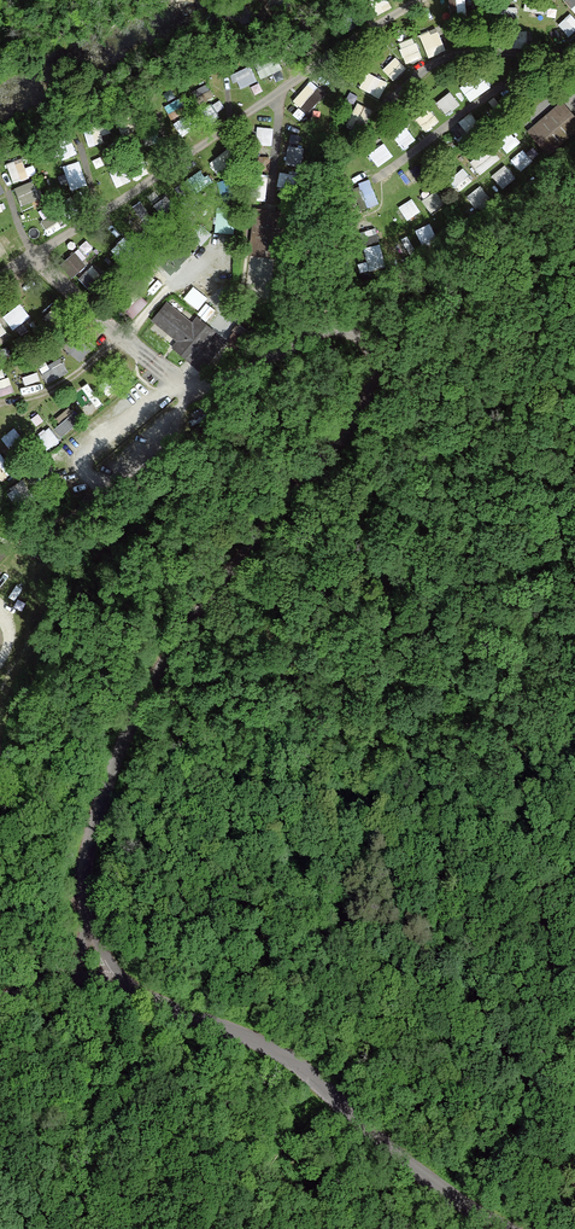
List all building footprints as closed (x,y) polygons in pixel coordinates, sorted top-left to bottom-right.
[(470,12),(469,0),(453,0),(453,13),(470,12)] [(528,9),(545,10),(546,0),(529,0),(528,9)] [(562,23),(574,35),(574,34),(574,12),(574,11),(562,23)] [(431,56),(449,50),(441,26),(423,32),(431,56)] [(401,43),(411,63),(427,55),(416,35),(401,43)] [(258,60),(265,78),(277,73),(279,80),(289,76),(279,52),(258,60)] [(253,63),(236,72),(243,88),(261,79),(253,63)] [(473,100),(496,85),(485,67),(462,82),(473,100)] [(371,70),(363,86),(384,96),(391,80),(371,70)] [(314,80),(292,102),(307,116),(328,94),(314,80)] [(450,113),(464,102),(452,89),(439,101),(450,113)] [(175,114),(189,107),(183,97),(169,104),(175,114)] [(356,115),(372,120),(376,108),(360,102),(356,115)] [(528,131),(548,152),(574,128),(574,119),(560,102),(528,131)] [(429,130),(443,120),(433,107),(419,118),(429,130)] [(462,120),(469,129),(481,120),(474,111),(462,120)] [(183,132),(198,126),(193,113),(178,119),(183,132)] [(410,126),(398,135),(406,147),(419,139),(410,126)] [(505,143),(516,149),(522,138),(512,132),(505,143)] [(81,151),(73,135),(59,142),(67,158),(81,151)] [(379,164),(396,156),(390,142),(373,149),(379,164)] [(291,144),(290,163),(305,164),(307,145),(291,144)] [(475,161),(484,172),(504,157),(495,145),(475,161)] [(524,169),(537,159),(527,147),(515,158),(524,169)] [(234,149),(214,158),(219,168),(239,159),(234,149)] [(113,170),(122,185),(150,171),(141,155),(113,170)] [(40,173),(37,164),(29,166),(25,156),(10,161),(17,181),(40,173)] [(496,173),(506,186),(519,175),(509,163),(496,173)] [(467,166),(452,176),(461,188),(476,178),(467,166)] [(282,185),(300,187),(301,173),(282,172),(282,185)] [(20,184),(23,203),(41,200),(38,181),(20,184)] [(479,205),(493,195),(484,184),(471,194),(479,205)] [(434,211),(448,203),(440,189),(426,198),(434,211)] [(148,197),(137,203),(146,222),(158,215),(148,197)] [(410,218),(424,210),(416,197),(402,205),(410,218)] [(235,231),(237,209),(221,208),(219,230),(235,231)] [(256,210),(252,252),(280,255),(284,213),(256,210)] [(46,219),(50,232),(64,227),(59,214),(46,219)] [(434,222),(419,228),(425,244),(440,238),(434,222)] [(369,246),(383,240),(377,226),(363,233),(369,246)] [(0,236),(0,241),(5,248),(14,241),(7,231),(0,236)] [(126,260),(140,248),(130,235),(115,246),(126,260)] [(87,258),(99,247),(91,238),(64,263),(76,276),(91,262),(87,258)] [(385,243),(369,246),(372,261),(362,262),(364,271),(389,267),(385,243)] [(394,245),(398,261),(410,258),(407,243),(394,245)] [(97,265),(83,276),(90,285),(104,274),(97,265)] [(16,329),(34,315),(24,301),(6,314),(16,329)] [(173,346),(189,359),(212,330),(196,317),(191,323),(165,302),(151,319),(177,340),(173,346)] [(0,318),(0,337),(11,330),(2,317),(0,318)] [(65,355),(43,365),(51,382),(72,371),(65,355)] [(71,416),(58,426),(65,434),(78,424),(71,416)] [(52,447),(63,442),(55,424),(44,429),(52,447)] [(18,425),(5,436),(12,444),(25,434),(18,425)] [(14,472),(5,461),(9,458),(2,449),(0,450),(0,473),(5,480),(14,472)] [(26,477),(10,491),(20,502),(36,488),(26,477)]
